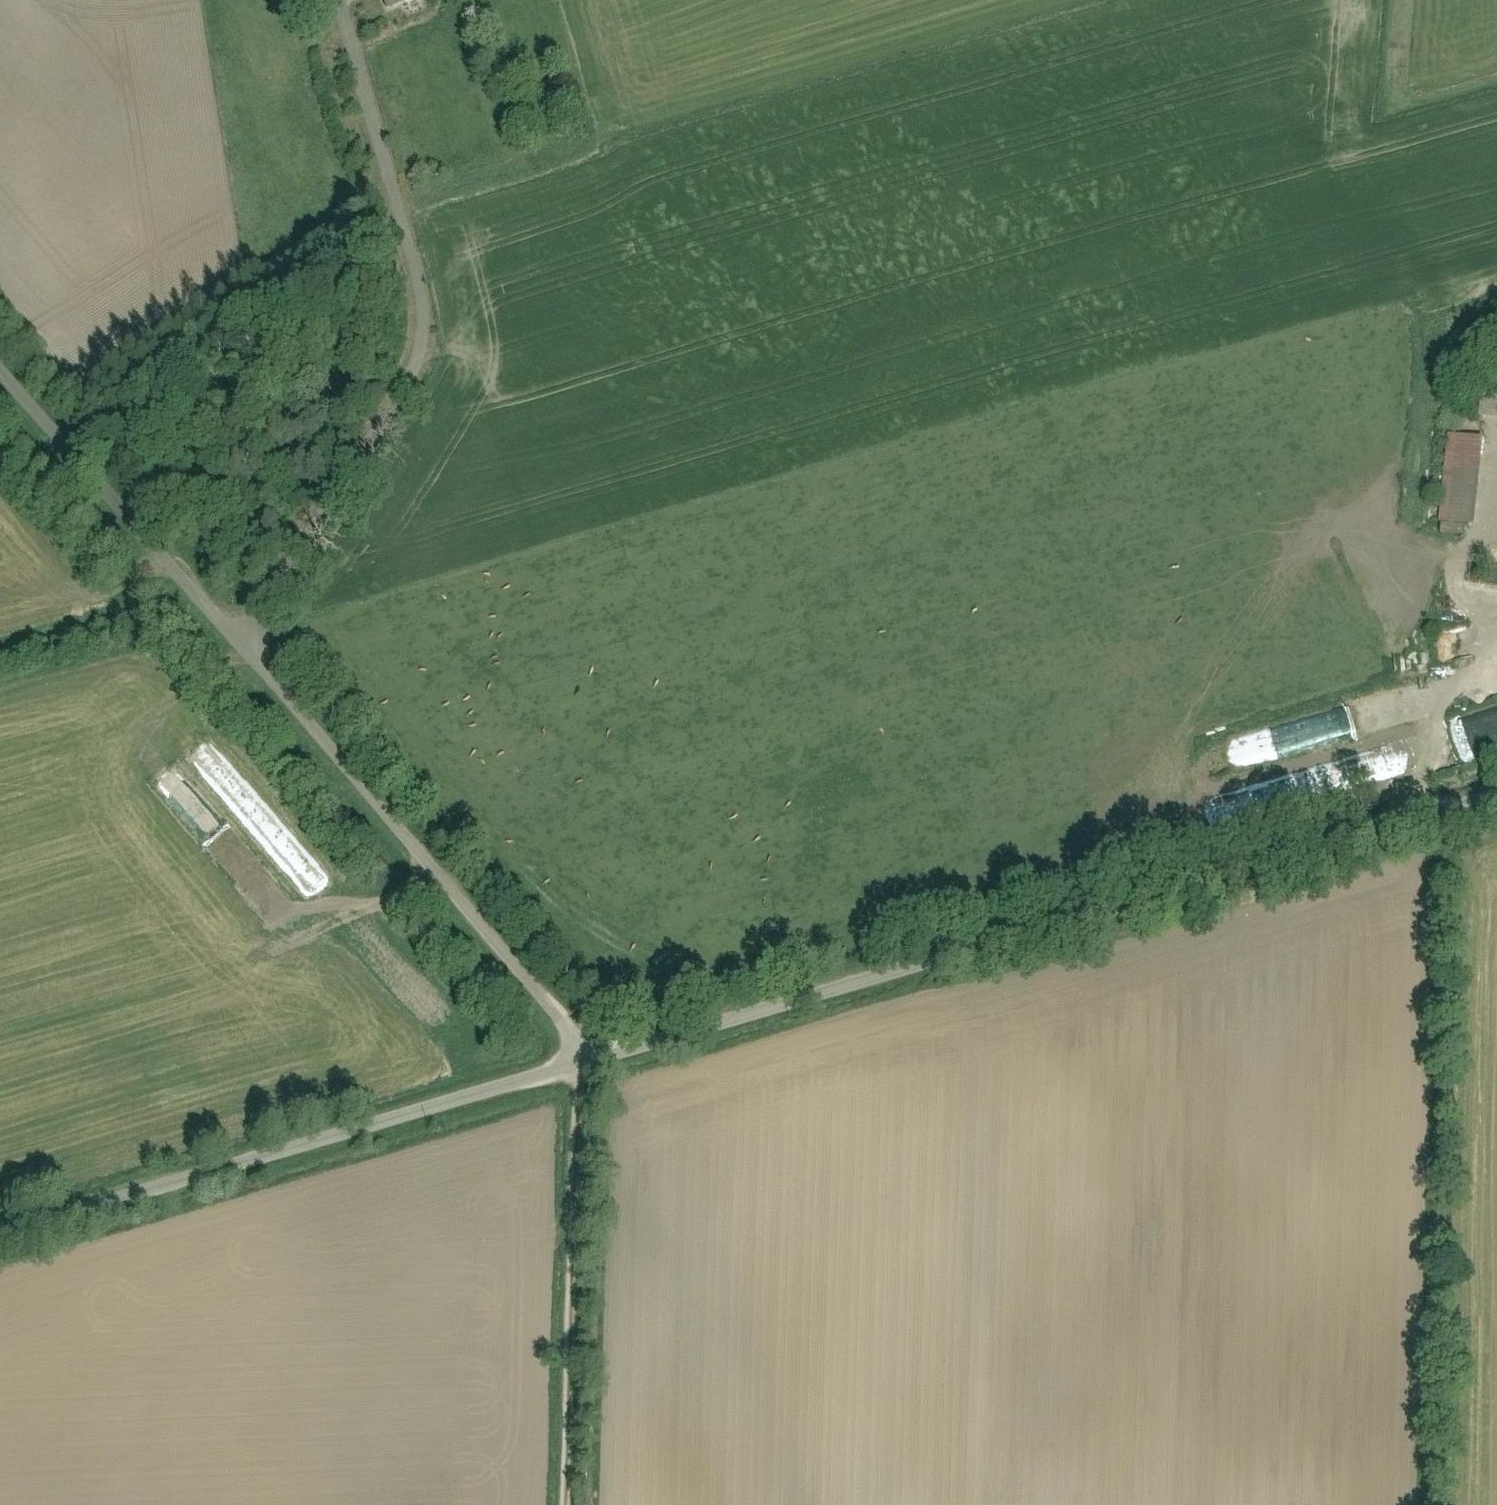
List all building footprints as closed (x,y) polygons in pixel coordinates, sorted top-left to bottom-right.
[(386,12),(412,0),(381,0),(386,12)] [(1485,419),(1477,418),(1475,437),(1496,440),(1496,367),(1492,366),(1485,419)] [(1435,526),(1478,531),(1488,442),(1454,438),(1449,483),(1440,482),(1435,526)]
